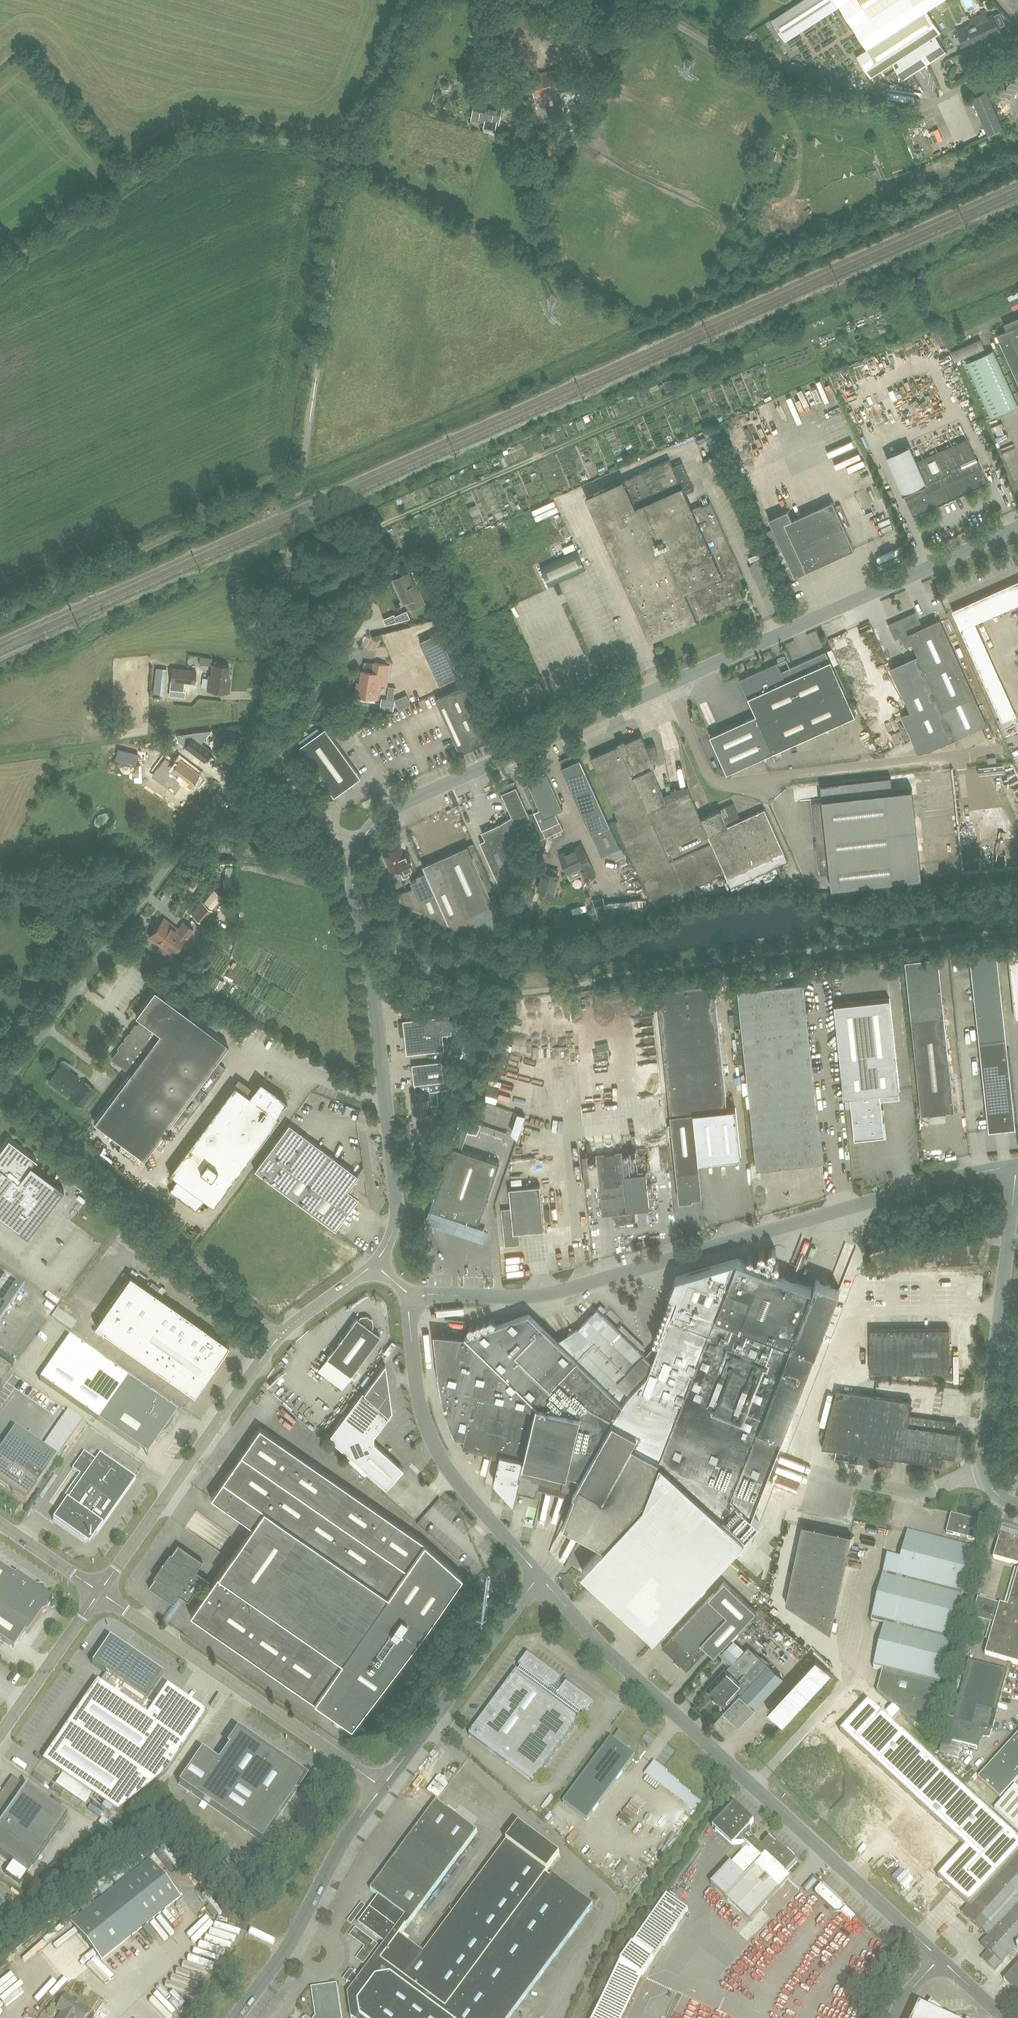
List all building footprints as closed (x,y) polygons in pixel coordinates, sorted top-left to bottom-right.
[(830,5),(827,0),(817,0),(785,17),(790,26),(830,5)] [(866,48),(856,55),(870,77),(892,63),(902,79),(928,63),(945,52),(935,36),(941,32),(927,11),(944,0),(835,0),(866,48)] [(1000,31),(998,26),(1005,24),(1000,12),(994,15),(993,14),(987,17),(985,12),(970,18),(973,24),(958,30),(965,45),(979,38),(980,40),(987,37),(988,40),(997,36),(996,33),(1000,31)] [(502,77),(499,64),(484,68),(487,81),(502,77)] [(568,126),(581,123),(588,103),(583,78),(559,83),(556,70),(530,75),(538,108),(563,102),(568,126)] [(1002,127),(986,91),(972,97),(988,134),(1002,127)] [(472,118),(499,123),(503,99),(477,94),(472,118)] [(962,146),(960,132),(952,133),(954,147),(962,146)] [(1017,321),(1017,322),(1016,323),(1016,324),(1017,325),(1014,326),(1014,325),(1013,324),(1012,324),(1011,324),(1009,324),(1008,325),(1008,326),(1007,327),(1007,328),(1008,329),(997,334),(1017,382),(1017,320),(1017,321)] [(980,339),(952,351),(956,361),(985,348),(980,339)] [(952,357),(943,359),(944,365),(953,362),(952,357)] [(694,437),(696,445),(707,442),(705,434),(694,437)] [(969,490),(988,482),(967,437),(916,460),(910,445),(887,456),(914,515),(933,507),(969,490)] [(585,496),(585,497),(649,640),(649,639),(650,640),(743,599),(742,598),(743,597),(735,579),(738,577),(736,573),(740,571),(739,567),(739,566),(733,552),(724,556),(721,549),(730,545),(710,500),(709,500),(710,502),(701,506),(701,504),(692,508),(685,493),(694,489),(682,462),(673,466),(670,461),(669,458),(668,459),(668,458),(621,479),(622,479),(585,495),(585,496)] [(787,510),(768,518),(794,576),(853,549),(831,501),(791,519),(787,510)] [(561,515),(554,519),(563,539),(570,536),(561,515)] [(424,533),(431,531),(429,524),(422,526),(424,533)] [(576,550),(540,566),(549,586),(585,570),(576,550)] [(406,598),(411,609),(425,602),(417,584),(413,585),(407,573),(393,579),(403,600),(406,598)] [(952,609),(960,628),(1001,720),(1016,714),(975,622),(1017,602),(1017,580),(952,609)] [(407,610),(395,615),(397,621),(411,617),(407,610)] [(986,723),(939,618),(922,625),(915,611),(887,623),(894,639),(900,636),(905,646),(912,643),(917,655),(889,667),(909,711),(900,715),(918,753),(927,749),(949,739),(950,739),(986,723)] [(459,676),(439,632),(420,641),(440,684),(459,676)] [(829,661),(825,651),(782,671),(778,662),(739,679),(748,699),(749,698),(756,714),(746,718),(747,719),(710,735),(727,773),(855,715),(851,705),(831,660),(829,661)] [(359,694),(377,697),(380,679),(388,680),(390,664),(375,662),(373,671),(362,670),(359,694)] [(229,665),(212,664),(211,675),(209,675),(207,689),(229,691),(229,682),(227,682),(229,665)] [(196,670),(195,670),(172,667),(169,694),(182,695),(183,681),(194,683),(196,670)] [(465,684),(435,697),(460,753),(490,739),(465,684)] [(406,695),(395,700),(399,710),(410,705),(406,695)] [(395,700),(382,698),(380,708),(393,710),(395,700)] [(865,726),(858,729),(868,751),(876,747),(865,726)] [(361,777),(325,728),(299,747),(334,796),(361,777)] [(184,746),(193,753),(194,753),(204,760),(211,751),(201,743),(211,730),(209,729),(177,734),(178,741),(185,746),(184,746)] [(618,744),(590,757),(618,818),(615,820),(626,845),(651,899),(653,898),(657,907),(686,893),(685,890),(725,872),(731,886),(764,871),(788,860),(765,808),(741,819),(733,803),(721,808),(720,808),(701,817),(689,791),(689,789),(671,792),(671,794),(665,797),(651,768),(656,765),(655,763),(657,754),(655,744),(646,744),(642,734),(625,741),(624,739),(617,742),(618,744)] [(813,738),(801,743),(809,762),(821,757),(813,738)] [(138,754),(118,748),(115,759),(136,764),(138,754)] [(587,773),(580,758),(577,752),(561,760),(563,766),(561,767),(602,857),(621,847),(587,773)] [(159,765),(153,772),(159,776),(163,770),(168,774),(166,777),(163,781),(171,787),(174,783),(179,777),(189,785),(190,785),(199,773),(181,760),(179,763),(178,762),(176,765),(165,756),(159,765)] [(528,783),(522,785),(534,811),(546,837),(551,834),(563,829),(560,821),(556,812),(563,809),(546,773),(545,773),(542,767),(525,775),(528,781),(527,781),(528,783)] [(922,877),(912,787),(892,789),(891,775),(821,783),(823,801),(813,802),(821,874),(830,873),(832,887),(922,877)] [(486,838),(481,840),(508,900),(525,839),(525,836),(539,839),(546,837),(534,811),(529,814),(516,786),(515,787),(512,781),(496,788),(499,795),(502,793),(512,816),(501,822),(483,830),(486,838)] [(280,795),(275,789),(267,796),(272,802),(280,795)] [(467,844),(473,841),(467,830),(461,834),(467,844)] [(432,861),(423,865),(427,874),(450,926),(470,930),(500,926),(504,911),(473,842),(468,845),(438,858),(432,861)] [(595,875),(590,864),(582,844),(560,854),(571,879),(585,872),(588,878),(595,875)] [(408,872),(416,869),(410,855),(404,858),(399,847),(384,853),(392,871),(399,868),(403,879),(410,876),(408,872)] [(559,874),(544,870),(538,889),(554,894),(559,874)] [(202,877),(193,872),(184,885),(193,891),(202,877)] [(413,887),(398,893),(403,905),(450,926),(427,874),(411,882),(413,887)] [(232,886),(232,875),(226,875),(226,878),(224,878),(224,887),(232,886)] [(222,896),(213,889),(203,902),(212,909),(222,896)] [(396,893),(389,890),(386,897),(393,900),(396,893)] [(212,909),(201,900),(191,913),(202,922),(212,909)] [(160,944),(174,926),(164,917),(159,924),(157,924),(154,927),(154,930),(149,936),(160,944)] [(174,926),(160,944),(172,954),(177,946),(180,946),(182,943),(182,940),(186,936),(187,937),(194,929),(184,921),(178,929),(174,926)] [(1007,946),(1015,1018),(1017,1018),(1017,945),(1007,946)] [(969,950),(970,961),(997,958),(996,947),(969,950)] [(954,1110),(939,961),(938,956),(905,960),(921,1114),(954,1110)] [(971,970),(998,967),(997,958),(970,961),(971,970)] [(999,977),(998,967),(971,970),(973,980),(999,977)] [(975,1000),(1002,997),(999,977),(973,980),(975,1000)] [(726,1108),(714,983),(657,989),(678,1199),(688,1198),(687,1197),(701,1196),(697,1161),(739,1157),(735,1107),(726,1108)] [(738,990),(755,1170),(823,1163),(805,983),(738,990)] [(94,1121),(143,1158),(167,1125),(177,1133),(226,1067),(216,1060),(228,1044),(155,989),(136,1014),(141,1018),(111,1058),(130,1072),(94,1121)] [(977,1020),(1004,1017),(1002,997),(975,1000),(977,1020)] [(881,1093),(899,1091),(889,998),(834,1004),(844,1097),(850,1096),(854,1139),(885,1136),(881,1099),(881,1093)] [(445,1049),(443,1034),(452,1033),(450,1015),(441,1016),(403,1020),(407,1054),(445,1049)] [(1010,1076),(1004,1017),(977,1020),(983,1079),(1010,1076)] [(442,1061),(412,1064),(415,1084),(417,1084),(441,1081),(444,1081),(451,1080),(458,1059),(442,1061)] [(79,1077),(61,1064),(49,1081),(67,1094),(79,1077)] [(1015,1126),(1010,1076),(983,1079),(989,1129),(1015,1126)] [(95,1089),(83,1079),(69,1097),(82,1106),(95,1089)] [(195,1212),(203,1201),(212,1206),(278,1119),(275,1117),(288,1100),(260,1081),(253,1091),(238,1080),(167,1175),(176,1181),(169,1192),(195,1212)] [(418,1092),(412,1092),(414,1113),(417,1113),(417,1115),(419,1115),(418,1113),(431,1111),(430,1104),(438,1103),(437,1090),(442,1089),(448,1089),(451,1080),(444,1081),(441,1081),(417,1084),(418,1092)] [(474,1120),(476,1114),(475,1113),(464,1110),(462,1116),(472,1119),(474,1120)] [(479,1222),(499,1162),(461,1149),(471,1121),(461,1118),(431,1206),(440,1210),(450,1213),(479,1222)] [(368,1196),(365,1194),(366,1192),(367,1190),(368,1188),(368,1186),(367,1184),(366,1182),(365,1181),(363,1179),(365,1177),(363,1166),(357,1174),(289,1124),(255,1170),(335,1229),(358,1198),(369,1207),(368,1196)] [(18,1231),(27,1237),(64,1188),(59,1185),(55,1182),(30,1164),(34,1158),(36,1160),(37,1159),(8,1138),(0,1149),(0,1217),(18,1231)] [(622,1160),(621,1150),(594,1153),(601,1214),(614,1212),(615,1223),(634,1221),(633,1210),(648,1209),(644,1173),(629,1175),(628,1160),(622,1160)] [(502,1207),(504,1242),(517,1241),(517,1236),(514,1231),(513,1227),(542,1224),(542,1229),(544,1228),(541,1184),(510,1186),(511,1206),(502,1207)] [(737,1258),(676,1276),(670,1292),(678,1295),(656,1350),(651,1348),(645,1355),(597,1308),(579,1327),(558,1340),(529,1312),(466,1335),(434,1331),(440,1379),(443,1396),(446,1408),(450,1421),(455,1434),(465,1436),(463,1448),(500,1457),(494,1481),(495,1482),(501,1488),(507,1490),(506,1495),(514,1504),(517,1491),(536,1496),(538,1487),(566,1495),(567,1489),(573,1490),(575,1492),(564,1522),(604,1545),(644,1498),(660,1457),(746,1536),(759,1521),(751,1514),(838,1287),(815,1278),(812,1287),(796,1280),(799,1273),(788,1269),(785,1276),(737,1258)] [(812,1270),(808,1269),(805,1267),(801,1280),(807,1282),(812,1270)] [(24,1286),(0,1269),(0,1321),(24,1286)] [(204,1327),(130,1275),(95,1325),(194,1394),(214,1365),(215,1366),(230,1344),(204,1326),(204,1327)] [(961,1300),(979,1300),(979,1287),(961,1287),(961,1300)] [(57,1308),(51,1317),(71,1330),(77,1322),(57,1308)] [(358,1319),(356,1317),(327,1358),(351,1375),(380,1335),(371,1328),(373,1326),(372,1319),(367,1315),(360,1316),(358,1319)] [(871,1329),(871,1373),(950,1372),(950,1328),(871,1329)] [(177,1413),(70,1338),(40,1380),(97,1421),(139,1450),(149,1436),(157,1442),(177,1413)] [(385,1364),(364,1392),(362,1390),(328,1437),(386,1488),(403,1468),(374,1442),(373,1435),(386,1418),(386,1415),(388,1415),(392,1409),(385,1364)] [(273,1378),(265,1386),(270,1391),(278,1383),(273,1378)] [(864,1462),(874,1395),(838,1390),(822,1447),(836,1449),(835,1458),(840,1459),(864,1462)] [(955,1458),(959,1432),(955,1432),(956,1422),(940,1419),(911,1415),(913,1401),(898,1398),(874,1395),(864,1462),(893,1466),(894,1461),(894,1457),(912,1460),(911,1469),(930,1471),(931,1462),(942,1464),(943,1456),(955,1458)] [(424,1542),(424,1541),(259,1427),(211,1497),(252,1526),(213,1582),(196,1570),(203,1561),(178,1544),(171,1553),(170,1552),(153,1576),(154,1577),(148,1586),(173,1604),(179,1595),(188,1600),(202,1580),(210,1585),(190,1615),(351,1726),(353,1724),(376,1693),(423,1632),(462,1576),(424,1542)] [(26,1503),(37,1487),(36,1487),(56,1457),(15,1428),(0,1450),(0,1484),(26,1503)] [(84,1445),(92,1430),(89,1429),(81,1443),(84,1445)] [(136,1479),(100,1453),(95,1460),(84,1452),(73,1469),(80,1474),(64,1498),(67,1500),(53,1520),(84,1542),(91,1532),(96,1535),(136,1479)] [(593,1581),(654,1636),(745,1537),(660,1459),(644,1503),(582,1570),(593,1581)] [(979,1522),(977,1521),(951,1515),(946,1533),(974,1540),(979,1522)] [(1002,1526),(999,1539),(1000,1539),(994,1559),(1017,1565),(1017,1530),(1002,1526)] [(785,1602),(830,1632),(851,1535),(801,1527),(785,1602)] [(963,1594),(974,1552),(973,1552),(973,1549),(908,1533),(901,1561),(888,1558),(872,1623),(884,1626),(885,1623),(895,1626),(950,1641),(951,1638),(952,1639),(962,1597),(962,1596),(962,1595),(962,1593),(963,1594)] [(0,1565),(0,1639),(14,1649),(25,1632),(27,1634),(45,1609),(42,1607),(47,1605),(49,1603),(52,1598),(45,1593),(45,1594),(40,1593),(41,1591),(16,1573),(15,1576),(0,1565)] [(1015,1568),(1004,1605),(1000,1604),(978,1598),(973,1617),(995,1624),(985,1654),(1017,1663),(1017,1566),(1015,1568)] [(495,1577),(487,1583),(491,1588),(499,1581),(495,1577)] [(662,1647),(687,1670),(707,1649),(714,1656),(756,1611),(724,1581),(662,1647)] [(950,1641),(895,1626),(885,1623),(884,1626),(873,1668),(883,1671),(877,1692),(892,1705),(899,1712),(915,1725),(928,1729),(940,1683),(941,1683),(951,1642),(950,1641)] [(44,1759),(42,1761),(117,1813),(166,1773),(207,1714),(167,1686),(153,1705),(145,1700),(163,1674),(159,1675),(136,1659),(137,1657),(120,1645),(118,1647),(113,1644),(109,1645),(105,1650),(103,1648),(97,1657),(99,1658),(96,1663),(92,1664),(105,1674),(99,1683),(97,1681),(90,1692),(44,1759)] [(726,1708),(724,1711),(739,1725),(756,1707),(783,1678),(748,1646),(734,1662),(733,1662),(728,1667),(738,1676),(743,1670),(745,1673),(753,1680),(734,1700),(726,1708)] [(583,1715),(593,1702),(528,1655),(519,1668),(469,1735),(532,1783),(583,1715)] [(770,1713),(784,1725),(832,1673),(815,1658),(771,1706),(774,1709),(770,1713)] [(968,1662),(959,1702),(997,1712),(1007,1672),(968,1662)] [(725,1668),(706,1689),(713,1695),(718,1700),(726,1708),(734,1700),(753,1680),(745,1673),(738,1680),(725,1668)] [(840,1733),(965,1848),(938,1878),(968,1906),(962,1913),(984,1933),(970,1948),(995,1972),(1009,1957),(1012,1960),(1017,1953),(1015,1950),(1017,1947),(1017,1839),(891,1721),(899,1712),(892,1705),(883,1714),(869,1702),(840,1733)] [(997,1712),(959,1702),(954,1720),(949,1719),(943,1741),(978,1750),(981,1737),(990,1737),(992,1730),(993,1730),(997,1712)] [(632,1759),(637,1763),(645,1753),(640,1749),(641,1747),(619,1730),(612,1739),(611,1737),(562,1803),(586,1821),(632,1759)] [(201,1750),(178,1784),(262,1841),(296,1791),(296,1792),(306,1778),(287,1766),(286,1768),(255,1746),(256,1744),(238,1731),(228,1745),(229,1746),(218,1761),(201,1750)] [(978,1778),(1000,1798),(1017,1778),(1017,1734),(978,1778)] [(696,1814),(704,1802),(653,1767),(645,1779),(696,1814)] [(67,1816),(27,1787),(28,1785),(27,1785),(25,1787),(22,1785),(23,1785),(12,1777),(0,1795),(0,1855),(12,1863),(5,1874),(19,1884),(27,1873),(67,1816)] [(591,1905),(547,1873),(560,1856),(519,1825),(423,1954),(400,1936),(477,1832),(437,1801),(371,1890),(379,1896),(358,1924),(385,1944),(359,1979),(352,1974),(348,1980),(354,1985),(348,1994),(351,2017),(507,2017),(591,1905)] [(633,1803),(628,1812),(637,1817),(642,1809),(633,1803)] [(536,1805),(532,1809),(538,1815),(542,1811),(536,1805)] [(751,1921),(791,1877),(785,1872),(795,1861),(770,1837),(762,1846),(757,1842),(761,1838),(756,1834),(753,1837),(751,1836),(751,1826),(745,1821),(748,1818),(737,1807),(717,1828),(735,1844),(744,1843),(745,1842),(748,1844),(711,1884),(751,1921)] [(573,1845),(578,1836),(573,1834),(568,1843),(573,1845)] [(150,1859),(71,1922),(101,1960),(122,1943),(130,1937),(180,1897),(150,1859)] [(816,1889),(815,1890),(815,1892),(816,1893),(835,1911),(839,1911),(840,1910),(851,1920),(855,1915),(848,1909),(846,1907),(844,1905),(821,1883),(815,1889),(816,1889)] [(620,1961),(594,2017),(622,2017),(642,1976),(688,1910),(666,1895),(620,1961)] [(1003,1978),(1017,1991),(1017,1962),(1003,1978)] [(337,1984),(311,1988),(315,2017),(314,2017),(342,2017),(337,1984)] [(66,1995),(57,2009),(62,2012),(58,2017),(82,2017),(88,2009),(66,1995)] [(947,2015),(940,2016),(939,2009),(940,2008),(931,2001),(925,2009),(919,2006),(914,2017),(950,2017),(947,2015)]
